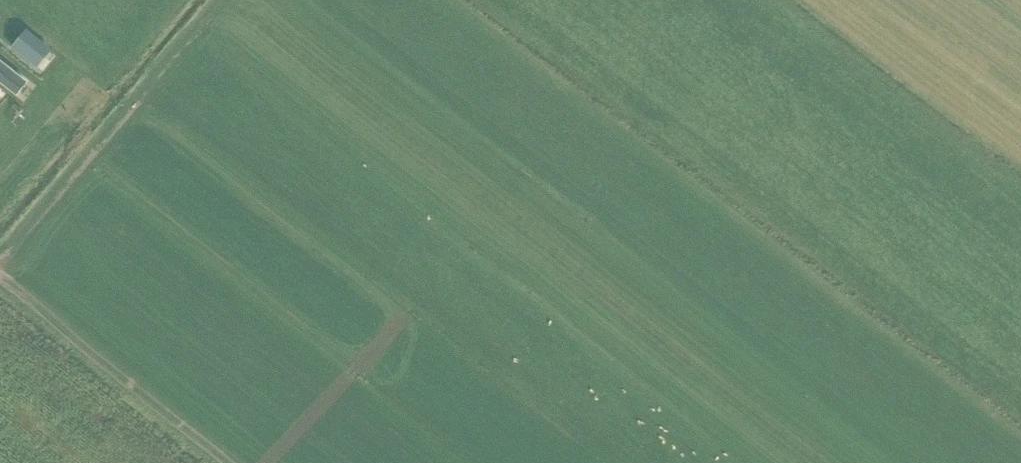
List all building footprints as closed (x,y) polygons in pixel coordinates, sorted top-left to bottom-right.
[(52,50),(28,30),(12,48),(37,69),(52,50)] [(0,60),(0,83),(16,95),(27,82),(0,60)]
